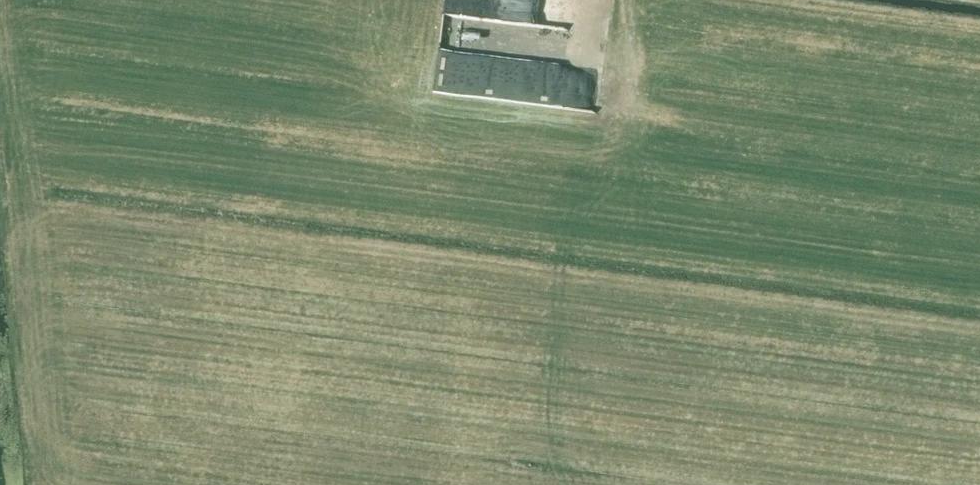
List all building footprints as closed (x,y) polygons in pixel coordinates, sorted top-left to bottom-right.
[(450,7),(444,37),(556,60),(562,30),(450,7)]
